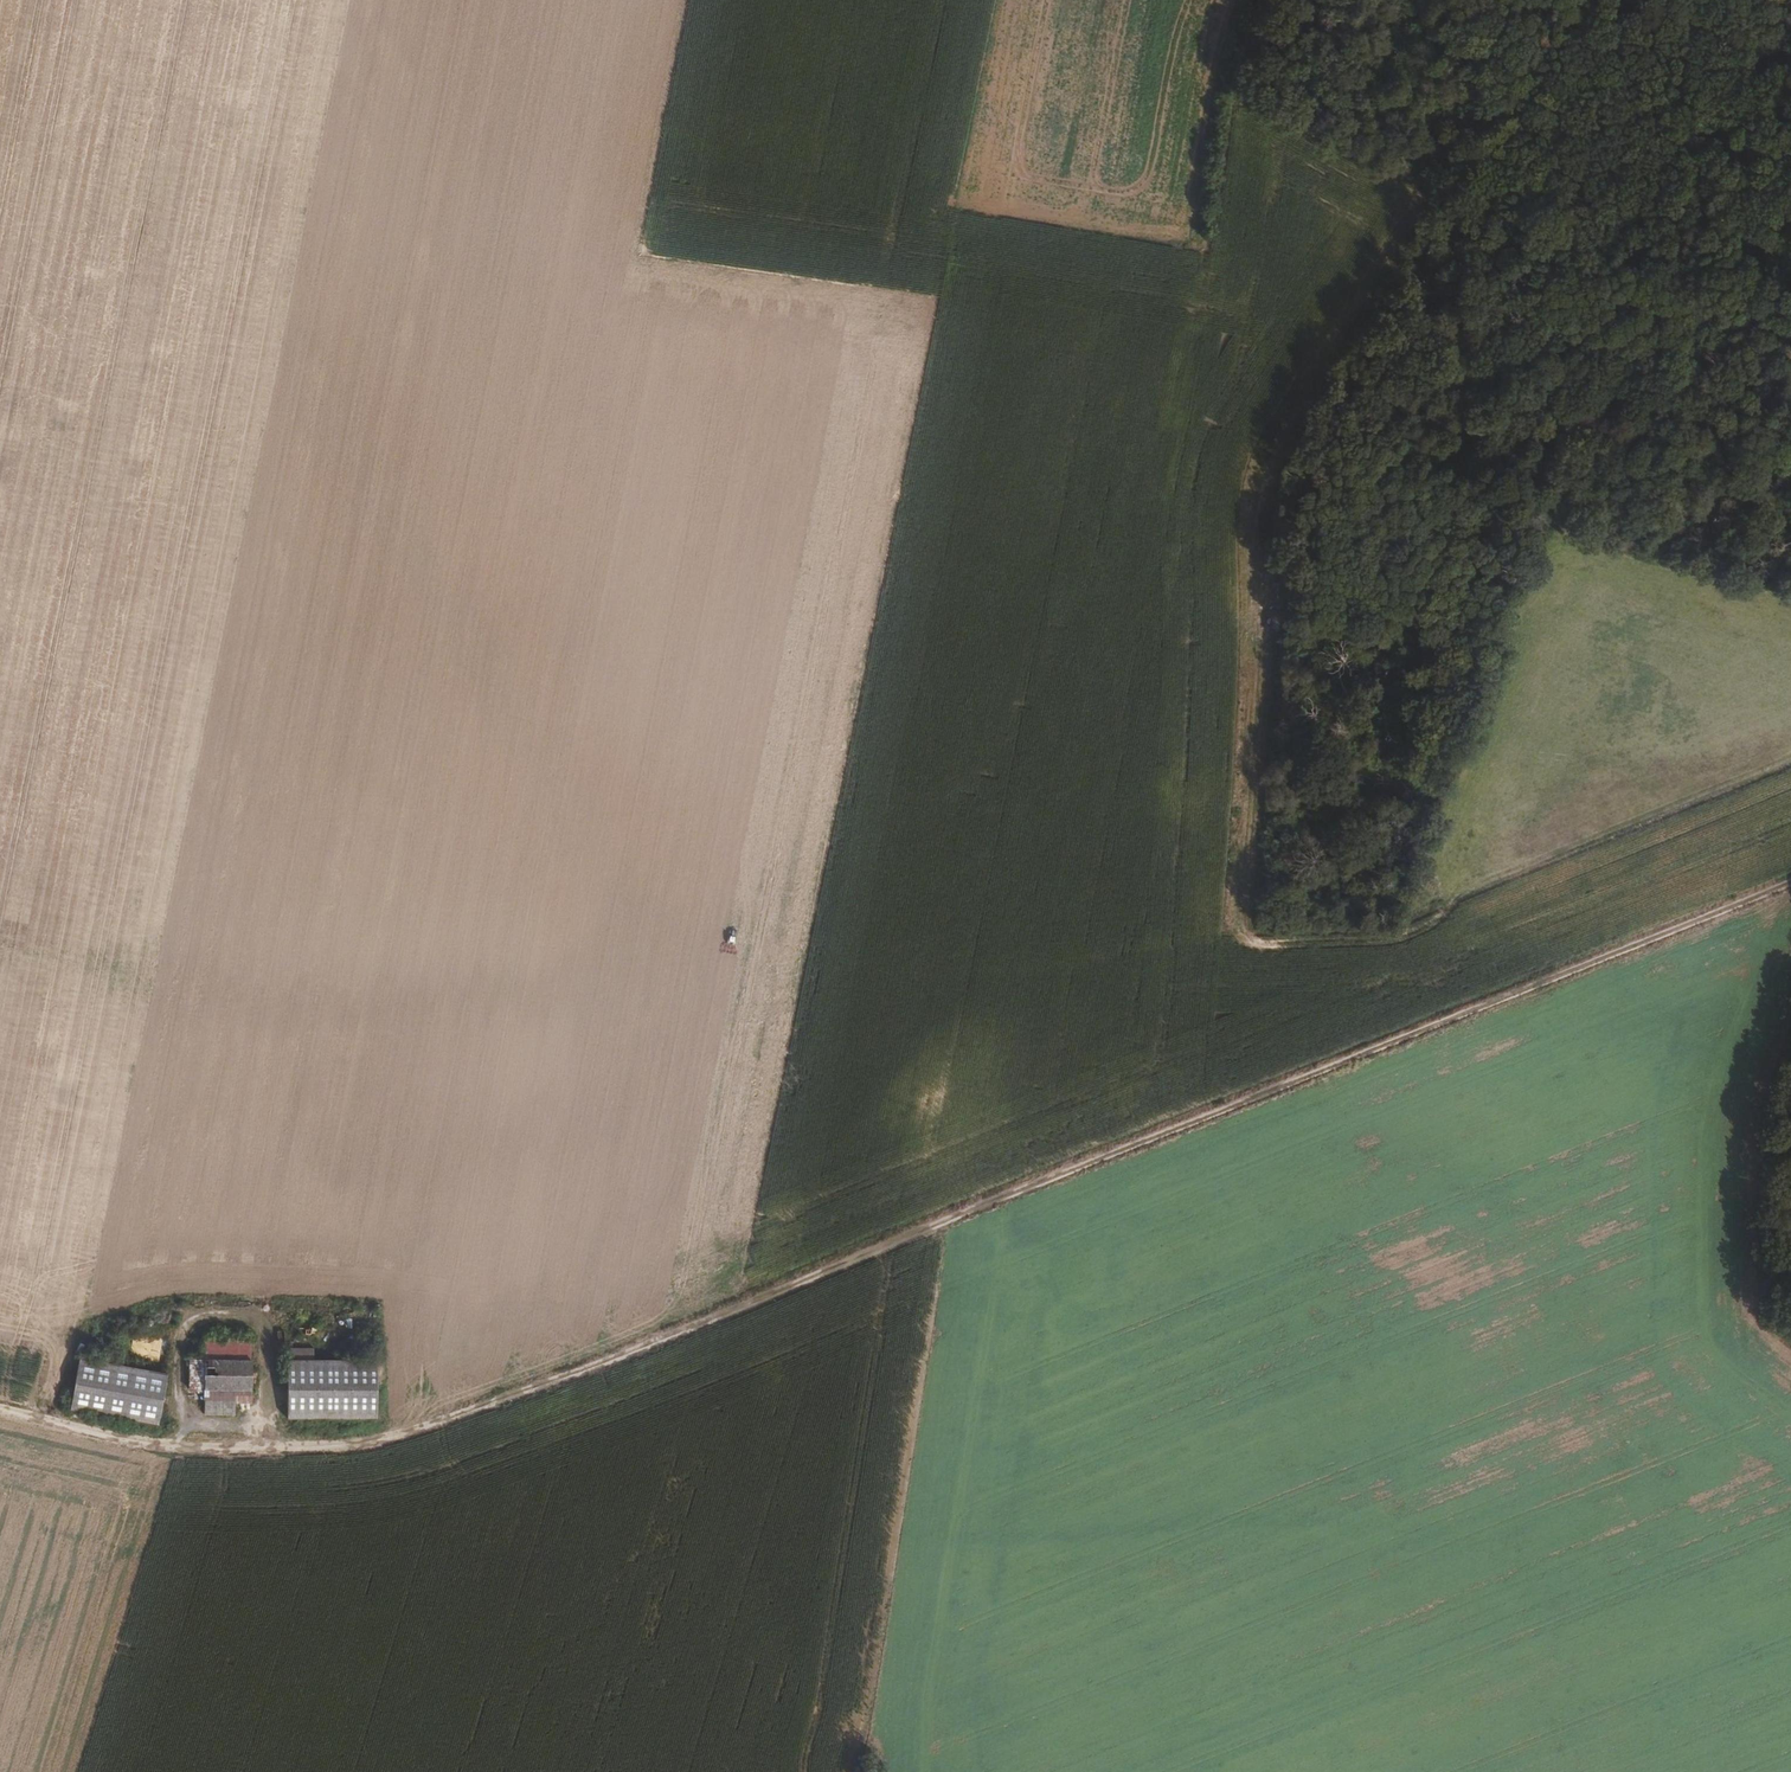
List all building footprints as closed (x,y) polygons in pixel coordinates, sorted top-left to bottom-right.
[(250,1405),(251,1342),(205,1341),(205,1360),(191,1360),(191,1390),(204,1390),(204,1416),(236,1416),(236,1405),(250,1405)] [(158,1425),(168,1374),(82,1357),(72,1408),(158,1425)] [(377,1418),(378,1362),(288,1362),(287,1417),(377,1418)]
